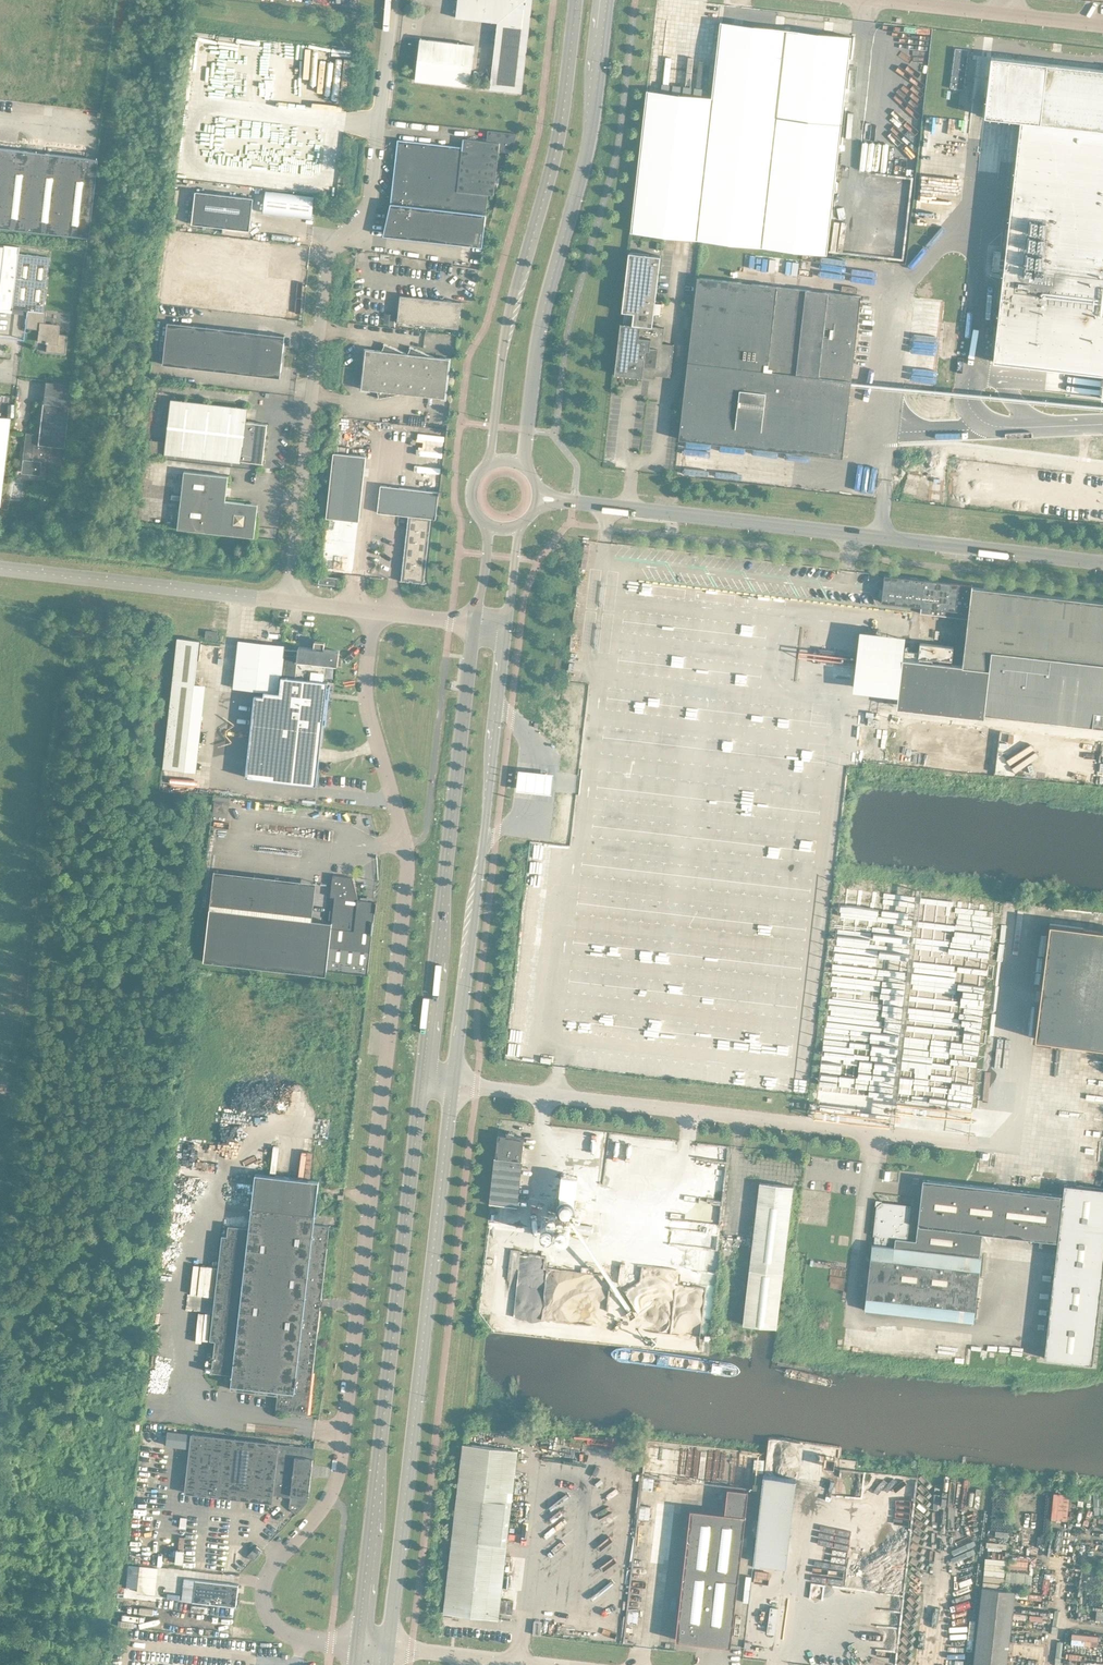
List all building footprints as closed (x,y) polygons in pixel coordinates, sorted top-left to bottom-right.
[(521,96),(532,0),(458,0),(456,22),(497,26),(489,93),(521,96)] [(631,236),(826,258),(851,41),(720,26),(711,102),(647,95),(631,236)] [(412,84),(467,90),(471,49),(417,43),(412,84)] [(955,52),(950,92),(963,94),(968,54),(955,52)] [(977,174),(999,176),(1000,166),(1011,167),(993,365),(1046,371),(1044,394),(1101,402),(1102,402),(1102,70),(1102,74),(991,61),(987,95),(977,174)] [(498,155),(511,157),(517,138),(487,135),(486,146),(463,143),(462,151),(397,144),(386,240),(481,251),(487,199),(493,199),(498,155)] [(88,242),(97,164),(0,152),(0,232),(88,242)] [(195,195),(191,228),(249,235),(253,202),(195,195)] [(266,195),(263,216),(312,222),(315,200),(266,195)] [(162,308),(282,322),(286,290),(264,288),(268,257),(214,251),(170,245),(162,308)] [(43,316),(49,261),(18,258),(19,250),(0,248),(0,313),(27,316),(27,315),(43,317),(43,316)] [(618,375),(670,381),(673,349),(662,348),(664,332),(652,331),(660,260),(628,256),(622,316),(633,317),(632,328),(623,327),(618,375)] [(861,300),(697,281),(679,443),(842,462),(861,300)] [(397,326),(458,333),(461,306),(400,299),(397,326)] [(43,317),(27,315),(25,333),(39,335),(38,346),(44,347),(47,348),(46,356),(65,358),(67,339),(58,338),(59,329),(45,328),(46,316),(43,316),(43,317)] [(279,382),(284,340),(167,326),(162,368),(279,382)] [(377,401),(377,402),(403,398),(445,402),(449,362),(433,360),(409,351),(410,352),(407,358),(383,348),(384,349),(381,355),(365,353),(364,366),(363,366),(364,367),(363,379),(361,380),(362,380),(361,393),(377,395),(378,401),(377,401)] [(23,464),(22,475),(40,477),(40,470),(50,471),(53,450),(64,451),(69,403),(60,402),(59,409),(42,407),(39,439),(25,437),(22,464),(23,464)] [(165,458),(241,466),(241,465),(262,467),(267,428),(245,426),(247,412),(171,404),(165,458)] [(10,422),(0,421),(0,507),(10,422)] [(326,521),(358,525),(366,460),(333,456),(326,521)] [(177,533),(254,542),(257,508),(225,505),(228,480),(184,475),(177,533)] [(380,489),(377,516),(408,520),(401,584),(399,584),(399,585),(400,585),(426,588),(426,587),(423,587),(431,523),(435,523),(439,496),(425,494),(414,493),(380,489)] [(319,587),(336,590),(337,582),(319,580),(319,587)] [(916,683),(928,684),(925,715),(984,722),(984,717),(1102,731),(1102,606),(974,591),(971,591),(972,588),(971,588),(971,589),(971,595),(923,590),(920,617),(967,623),(962,669),(951,668),(953,651),(920,647),(918,664),(919,664),(916,683)] [(204,642),(216,644),(217,637),(205,635),(204,642)] [(177,642),(173,686),(194,688),(199,645),(199,644),(177,642)] [(314,645),(313,652),(298,651),(297,655),(284,653),(284,650),(238,645),(233,692),(264,696),(263,700),(254,699),(245,781),(316,789),(328,685),(324,685),(324,684),(323,684),(325,668),(337,669),(339,655),(323,653),(324,646),(314,645)] [(554,777),(518,773),(516,794),(552,797),(554,777)] [(375,917),(377,905),(358,903),(352,882),(333,879),(330,901),(335,901),(332,927),(209,913),(203,965),(326,980),(326,975),(368,979),(367,978),(374,916),(375,917)] [(1102,1051),(1102,934),(1049,927),(1035,1043),(1102,1051)] [(507,1136),(507,1139),(499,1138),(499,1135),(498,1135),(490,1208),(491,1208),(491,1206),(515,1209),(515,1211),(516,1211),(524,1141),(515,1140),(515,1139),(516,1139),(516,1138),(514,1138),(514,1137),(509,1135),(508,1136),(506,1135),(506,1136),(507,1136)] [(278,1394),(275,1415),(308,1419),(329,1231),(313,1230),(315,1219),(319,1185),(255,1177),(252,1212),(249,1233),(228,1230),(212,1376),(232,1378),(231,1389),(278,1394)] [(865,1314),(973,1326),(981,1261),(979,1260),(982,1237),(1004,1239),(1040,1243),(1039,1251),(1057,1253),(1044,1362),(1092,1368),(1102,1273),(1102,1193),(1064,1188),(1063,1199),(1009,1193),(923,1183),(916,1245),(907,1244),(907,1243),(911,1209),(877,1205),(873,1239),(875,1240),(874,1248),(872,1248),(865,1314)] [(743,1328),(775,1332),(776,1332),(793,1190),(760,1187),(743,1328)] [(560,1202),(558,1217),(573,1218),(574,1204),(560,1202)] [(552,1217),(551,1217),(550,1218),(549,1218),(549,1219),(548,1220),(547,1221),(547,1222),(547,1223),(548,1224),(548,1225),(549,1225),(550,1226),(551,1226),(552,1227),(553,1227),(554,1226),(555,1226),(556,1225),(556,1224),(557,1223),(557,1222),(557,1221),(556,1220),(555,1219),(555,1218),(554,1218),(553,1217),(552,1217)] [(570,1232),(570,1231),(570,1230),(569,1230),(569,1229),(568,1229),(567,1228),(566,1228),(565,1227),(564,1227),(563,1227),(562,1227),(561,1228),(560,1228),(560,1229),(559,1229),(558,1230),(557,1231),(557,1232),(557,1233),(556,1234),(557,1235),(557,1236),(557,1237),(557,1238),(558,1238),(559,1238),(558,1239),(559,1240),(560,1240),(561,1241),(562,1241),(563,1241),(564,1241),(565,1241),(567,1241),(567,1240),(568,1239),(569,1239),(569,1238),(570,1237),(570,1236),(571,1235),(571,1234),(570,1233),(570,1232)] [(312,1462),(314,1452),(279,1448),(279,1447),(278,1447),(278,1448),(191,1438),(184,1497),(271,1507),(272,1507),(273,1499),(290,1501),(289,1511),(297,1518),(308,1505),(313,1462),(312,1462)] [(463,1448),(443,1617),(498,1623),(499,1612),(518,1454),(463,1448)] [(676,1644),(731,1650),(748,1494),(728,1492),(725,1517),(690,1513),(676,1644)] [(248,1559),(253,1564),(262,1555),(257,1549),(248,1559)] [(193,1606),(236,1611),(238,1589),(195,1584),(193,1606)] [(1015,1595),(982,1591),(974,1664),(1007,1664),(1015,1595)] [(767,1637),(774,1638),(778,1612),(770,1611),(767,1637)] [(532,1639),(540,1640),(542,1626),(534,1625),(532,1639)]
